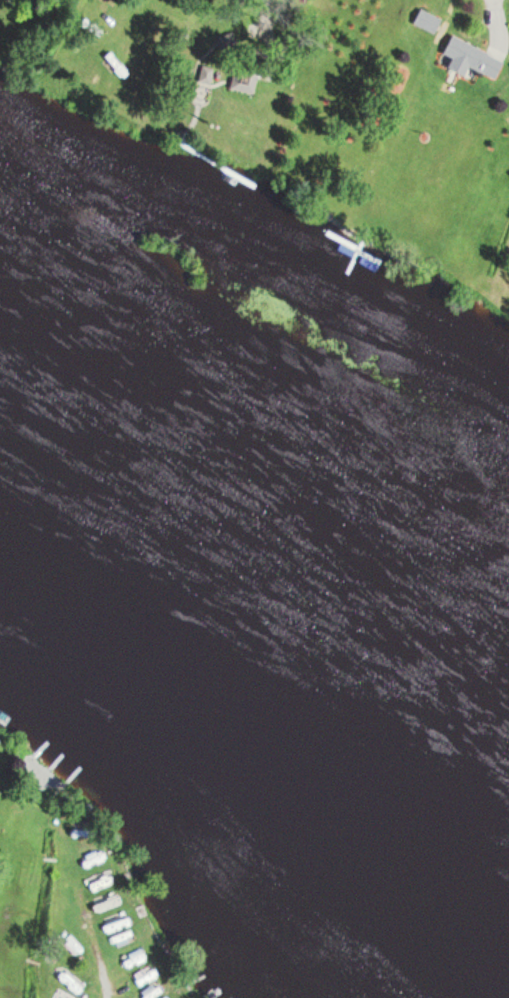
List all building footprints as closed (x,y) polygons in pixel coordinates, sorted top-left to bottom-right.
[(438,19),(418,8),(410,23),(430,33),(438,19)] [(465,67),(490,78),(499,60),(447,36),(439,53),(449,58),(443,68),(460,76),(465,67)] [(85,950),(69,934),(62,941),(78,957),(85,950)] [(155,977),(150,969),(133,978),(138,986),(155,977)] [(140,997),(152,997),(163,991),(158,983),(139,996),(140,997)]
